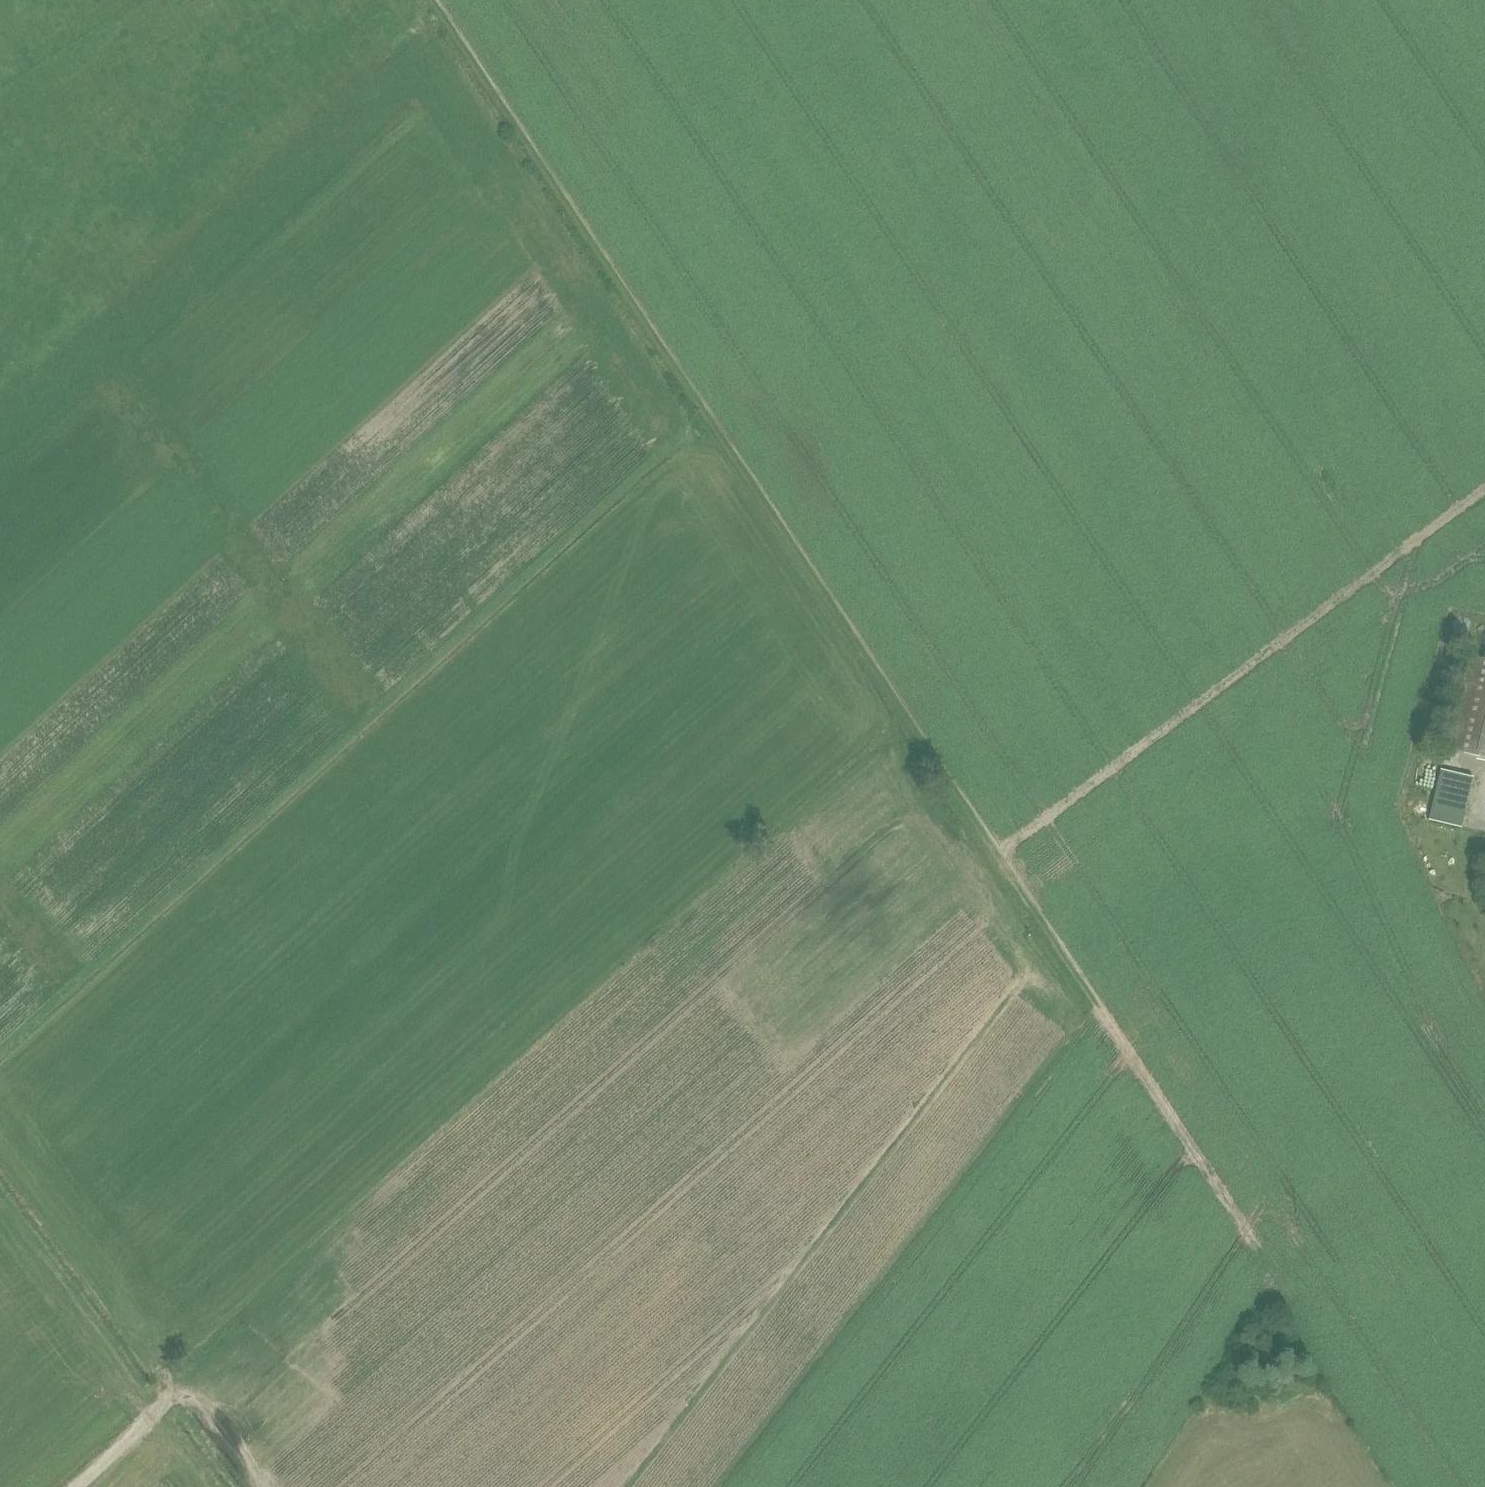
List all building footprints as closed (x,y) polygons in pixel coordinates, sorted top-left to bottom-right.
[(1467,654),(1445,748),(1484,758),(1484,658),(1467,654)] [(1432,815),(1464,819),(1472,770),(1440,765),(1432,815)]
